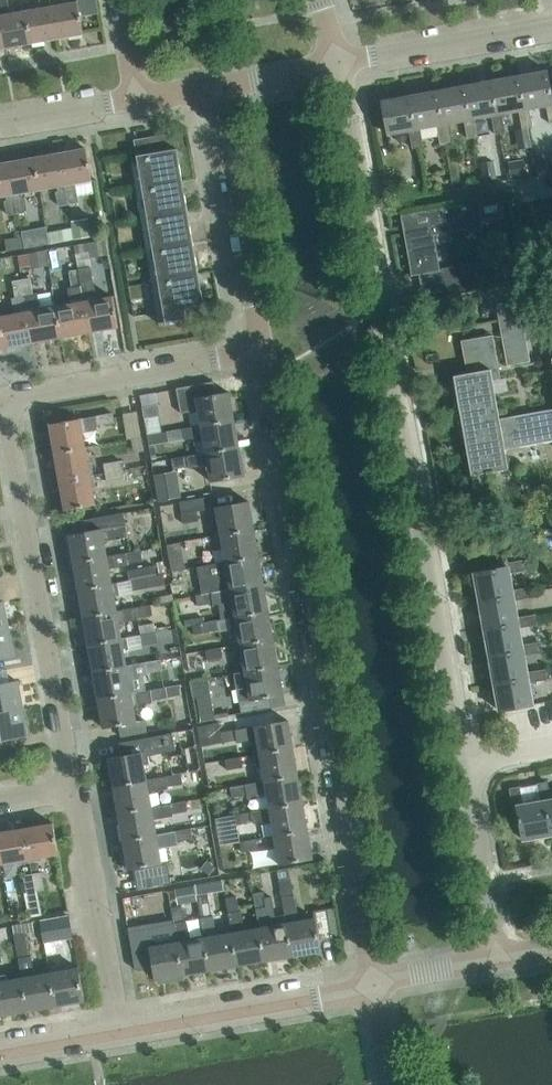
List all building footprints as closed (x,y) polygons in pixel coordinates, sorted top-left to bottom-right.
[(25,10),(7,14),(6,8),(9,8),(8,0),(0,0),(0,16),(6,47),(31,42),(25,10)] [(50,0),(40,0),(40,2),(43,2),(44,7),(25,10),(31,42),(57,38),(50,0)] [(57,38),(83,33),(77,1),(59,4),(58,0),(50,0),(57,38)] [(547,69),(519,74),(525,108),(529,107),(546,104),(550,122),(551,122),(551,95),(547,69)] [(525,108),(519,74),(492,80),(498,113),(502,113),(519,109),(523,127),(533,125),(529,107),(525,108)] [(498,113),(492,80),(464,85),(470,119),(475,118),(492,114),(495,132),(505,130),(502,113),(498,113)] [(470,119),(464,85),(437,90),(443,124),(447,123),(464,120),(468,138),(478,136),(475,118),(470,119)] [(443,124),(437,90),(410,95),(416,129),(420,128),(437,125),(441,143),(451,141),(447,123),(443,124)] [(416,129),(410,95),(382,100),(388,134),(410,130),(413,148),(423,146),(420,128),(416,129)] [(185,307),(204,304),(177,148),(172,149),(169,133),(134,139),(165,322),(187,318),(185,307)] [(86,148),(60,152),(69,203),(78,201),(76,188),(74,188),(73,183),(91,180),(86,148)] [(69,203),(60,152),(34,157),(40,189),(58,186),(59,191),(56,191),(59,205),(69,203)] [(8,161),(18,212),(27,210),(25,197),(22,197),(22,192),(40,189),(34,157),(8,161)] [(521,158),(508,160),(511,175),(524,173),(521,158)] [(493,159),(481,161),(484,179),(496,177),(493,159)] [(8,161),(0,163),(0,196),(6,195),(7,200),(5,200),(7,214),(18,212),(8,161)] [(482,221),(482,219),(518,213),(514,194),(407,213),(415,262),(410,263),(412,275),(440,270),(433,229),(482,221)] [(86,218),(73,220),(76,238),(89,235),(86,218)] [(46,226),(21,230),(22,236),(24,247),(49,242),(47,231),(46,226)] [(62,240),(60,229),(47,231),(49,242),(62,240)] [(22,236),(4,239),(6,250),(24,247),(22,236)] [(103,239),(76,244),(77,253),(95,250),(96,255),(106,253),(103,239)] [(45,250),(30,253),(33,264),(48,262),(45,250)] [(503,279),(499,257),(459,264),(463,287),(503,279)] [(97,299),(96,296),(90,259),(77,262),(89,331),(118,326),(113,296),(97,299)] [(89,331),(77,262),(69,263),(70,270),(69,270),(72,287),(68,287),(71,303),(55,306),(61,336),(89,331)] [(31,277),(21,279),(25,296),(34,295),(31,277)] [(27,309),(24,296),(25,296),(21,279),(12,280),(15,297),(12,298),(15,313),(0,316),(0,322),(4,346),(33,341),(27,309)] [(497,306),(507,365),(530,360),(520,302),(497,306)] [(61,336),(55,306),(40,309),(40,306),(27,309),(33,341),(61,336)] [(499,418),(493,379),(500,378),(493,334),(461,340),(467,372),(454,375),(471,474),(486,472),(486,473),(494,472),(494,470),(508,468),(505,448),(551,440),(551,408),(499,418)] [(234,419),(229,391),(216,394),(214,381),(176,387),(181,412),(198,409),(201,425),(234,419)] [(159,413),(158,404),(142,407),(144,416),(159,413)] [(83,431),(85,430),(98,428),(97,424),(114,421),(113,412),(82,417),(50,423),(55,451),(85,446),(83,431)] [(239,446),(234,419),(201,425),(195,426),(198,438),(203,437),(206,452),(239,446)] [(183,438),(181,428),(166,431),(168,441),(183,438)] [(141,437),(132,438),(134,451),(143,450),(141,437)] [(88,462),(85,446),(55,451),(60,480),(93,474),(90,461),(88,462)] [(244,474),(239,446),(206,452),(172,458),(174,468),(189,465),(189,467),(203,465),(208,464),(211,480),(244,474)] [(123,469),(121,460),(104,463),(106,472),(123,469)] [(125,478),(123,469),(106,472),(107,481),(125,478)] [(173,496),(169,469),(154,471),(159,498),(173,496)] [(95,487),(93,474),(60,480),(65,509),(95,503),(93,487),(95,487)] [(199,520),(197,510),(210,508),(208,499),(180,504),(183,523),(199,520)] [(217,518),(220,533),(220,534),(254,528),(249,500),(210,507),(212,519),(217,518)] [(69,534),(74,562),(107,556),(107,555),(104,540),(128,536),(124,511),(89,518),(91,530),(69,534)] [(258,555),(254,528),(220,534),(220,533),(215,534),(217,547),(222,546),(225,561),(258,555)] [(204,548),(202,536),(186,539),(188,550),(204,548)] [(109,567),(115,566),(128,564),(128,562),(143,560),(141,550),(107,555),(107,556),(74,562),(79,589),(112,583),(109,567)] [(263,583),(258,555),(225,561),(197,566),(202,593),(230,588),(230,589),(263,583)] [(506,562),(507,565),(474,571),(479,599),(513,593),(512,589),(509,572),(527,569),(525,559),(506,562)] [(166,584),(164,573),(130,579),(132,590),(166,584)] [(118,582),(112,583),(79,589),(84,616),(117,611),(117,610),(114,595),(120,594),(118,582)] [(179,583),(171,584),(173,598),(181,597),(179,583)] [(268,610),(263,583),(230,589),(230,588),(202,593),(196,594),(198,605),(213,602),(213,603),(227,601),(232,600),(235,616),(268,610)] [(530,586),(512,589),(513,593),(479,599),(484,627),(518,621),(517,617),(514,599),(532,596),(530,586)] [(9,627),(4,600),(0,601),(0,629),(9,627)] [(153,615),(151,604),(135,607),(137,617),(153,615)] [(119,622),(125,621),(122,609),(117,610),(117,611),(84,616),(89,643),(122,638),(122,637),(119,622)] [(273,638),(268,610),(235,616),(230,617),(232,629),(237,628),(240,643),(240,644),(273,638)] [(535,614),(517,617),(518,621),(484,627),(489,654),(523,648),(522,644),(519,627),(537,624),(535,614)] [(218,630),(217,619),(201,621),(203,632),(218,630)] [(203,632),(201,621),(192,622),(194,634),(203,632)] [(9,627),(0,629),(0,657),(14,654),(9,627)] [(157,642),(155,631),(140,634),(142,644),(157,642)] [(124,650),(129,649),(143,646),(142,644),(140,634),(122,637),(122,638),(89,643),(94,670),(127,665),(124,650)] [(278,665),(273,638),(240,644),(240,643),(234,644),(237,656),(242,655),(245,671),(278,665)] [(540,641),(522,644),(523,648),(489,654),(494,682),(528,676),(527,672),(524,654),(542,651),(540,641)] [(223,656),(221,646),(206,649),(208,659),(223,656)] [(162,670),(161,658),(145,661),(147,672),(162,670)] [(127,665),(94,670),(98,697),(132,692),(129,677),(134,676),(132,664),(127,665)] [(283,693),(278,665),(245,671),(234,672),(241,712),(272,707),(270,695),(283,693)] [(529,682),(547,678),(545,668),(527,672),(528,676),(494,682),(499,710),(533,704),(529,682)] [(23,707),(18,680),(0,683),(0,711),(23,707)] [(181,694),(179,684),(165,686),(166,696),(181,694)] [(134,704),(139,703),(152,701),(152,698),(166,696),(165,686),(132,692),(98,697),(104,727),(119,724),(121,736),(147,731),(145,719),(137,720),(134,704)] [(211,694),(197,696),(202,720),(211,719),(216,717),(211,694)] [(23,707),(0,711),(0,739),(28,734),(23,707)] [(257,737),(260,753),(293,747),(288,719),(249,726),(251,738),(257,737)] [(222,730),(221,723),(200,728),(203,745),(237,739),(235,728),(222,730)] [(176,744),(174,734),(150,738),(152,748),(176,744)] [(144,763),(150,762),(150,765),(163,762),(163,758),(178,756),(176,745),(147,750),(109,757),(114,785),(147,779),(144,763)] [(298,775),(293,747),(260,753),(254,754),(256,766),(262,765),(264,780),(265,781),(298,775)] [(243,766),(241,756),(225,758),(227,769),(243,766)] [(183,784),(181,773),(165,775),(167,786),(183,784)] [(167,788),(167,786),(165,775),(147,779),(114,785),(119,813),(152,807),(152,806),(149,791),(167,788)] [(303,802),(298,775),(265,781),(264,780),(230,786),(232,796),(247,793),(247,796),(267,792),(269,807),(269,808),(303,802)] [(551,799),(548,781),(538,783),(541,801),(544,800),(550,834),(551,833),(551,799)] [(544,800),(541,801),(523,804),(520,786),(510,787),(514,806),(517,806),(523,838),(550,834),(544,800)] [(154,818),(159,817),(173,815),(173,813),(187,810),(186,801),(152,806),(152,807),(119,813),(124,840),(157,834),(157,833),(154,818)] [(269,807),(251,811),(253,821),(256,822),(272,820),(274,835),(274,836),(307,830),(303,802),(269,808),(269,807)] [(253,821),(251,811),(235,813),(237,824),(253,821)] [(235,813),(215,817),(217,828),(237,824),(235,813)] [(53,823),(24,828),(30,860),(42,858),(42,855),(58,852),(53,823)] [(177,841),(193,838),(191,827),(157,833),(157,834),(124,840),(129,868),(138,866),(142,889),(172,883),(168,860),(162,861),(159,846),(178,842),(177,841)] [(24,828),(0,832),(0,856),(1,862),(16,860),(17,862),(30,860),(24,828)] [(312,857),(307,830),(274,836),(274,835),(269,836),(271,848),(276,847),(279,863),(312,857)] [(257,849),(255,837),(239,840),(241,852),(257,849)] [(209,858),(203,867),(209,872),(216,864),(209,858)] [(45,888),(42,871),(32,873),(35,890),(45,888)] [(35,890),(32,873),(23,874),(26,892),(35,890)] [(314,917),(299,920),(294,893),(293,894),(290,879),(279,880),(285,913),(287,922),(293,955),(321,950),(319,939),(333,937),(328,908),(313,910),(314,917)] [(206,883),(196,885),(197,892),(208,890),(206,883)] [(197,892),(196,885),(186,886),(189,902),(198,900),(197,892)] [(287,922),(285,913),(276,915),(272,895),(265,896),(264,890),(253,892),(259,926),(260,926),(266,959),(293,955),(287,922)] [(260,926),(259,926),(244,929),(241,910),(239,910),(237,895),(226,897),(232,931),(238,964),(266,959),(260,926)] [(205,936),(204,936),(189,938),(186,919),(184,919),(182,904),(171,906),(177,941),(178,940),(183,974),(211,969),(205,936)] [(203,930),(204,936),(205,936),(211,969),(238,964),(232,931),(217,934),(213,913),(201,915),(203,930)] [(73,938),(69,914),(40,919),(44,943),(73,938)] [(50,971),(34,974),(31,955),(30,955),(25,932),(14,934),(22,976),(23,976),(29,1009),(56,1004),(50,971)] [(178,940),(177,941),(162,943),(161,938),(149,940),(155,979),(183,974),(178,940)] [(49,966),(50,971),(56,1004),(84,999),(78,966),(62,969),(61,964),(49,966)] [(22,976),(7,979),(6,973),(0,975),(0,1007),(1,1014),(29,1009),(23,976),(22,976)]
